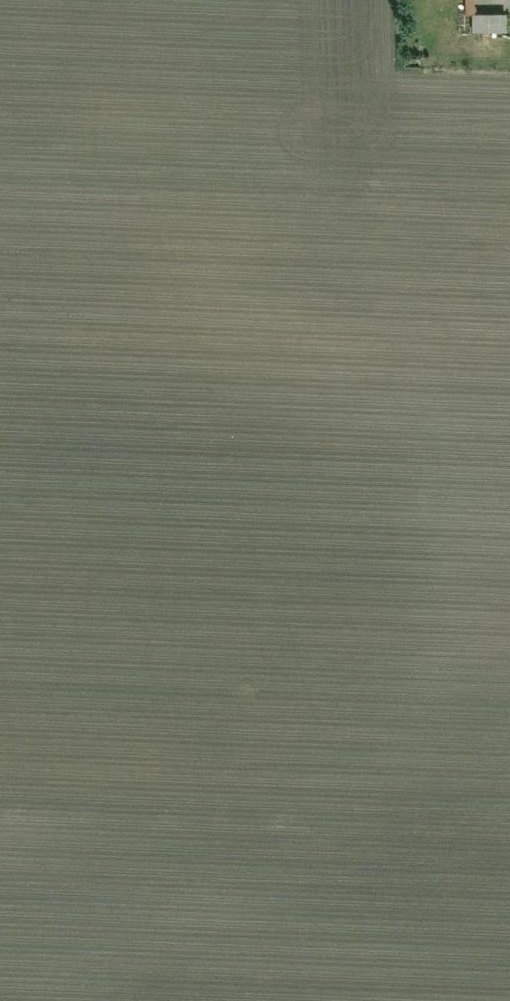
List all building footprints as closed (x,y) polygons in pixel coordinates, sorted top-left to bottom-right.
[(498,16),(462,15),(462,37),(498,38),(498,16)]
